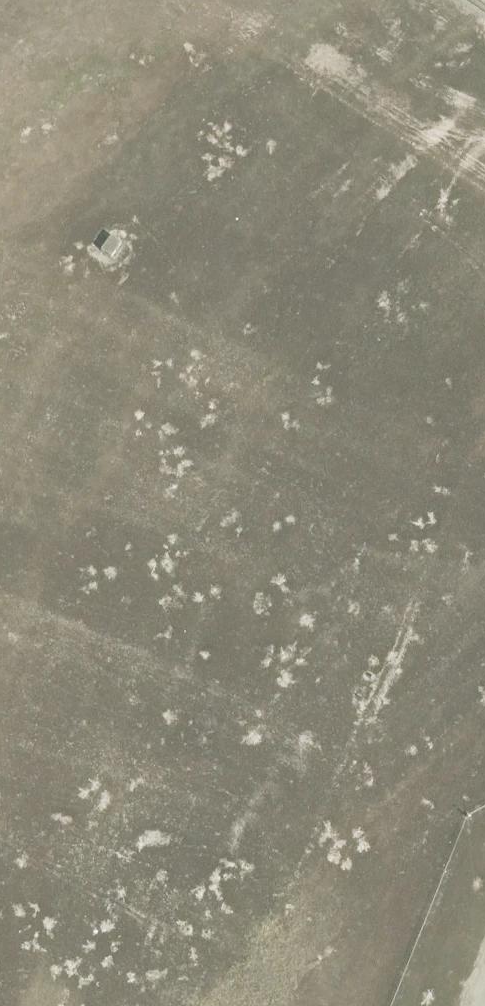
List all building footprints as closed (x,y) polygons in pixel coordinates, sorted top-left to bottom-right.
[(111,259),(122,245),(110,236),(99,250),(111,259)]
